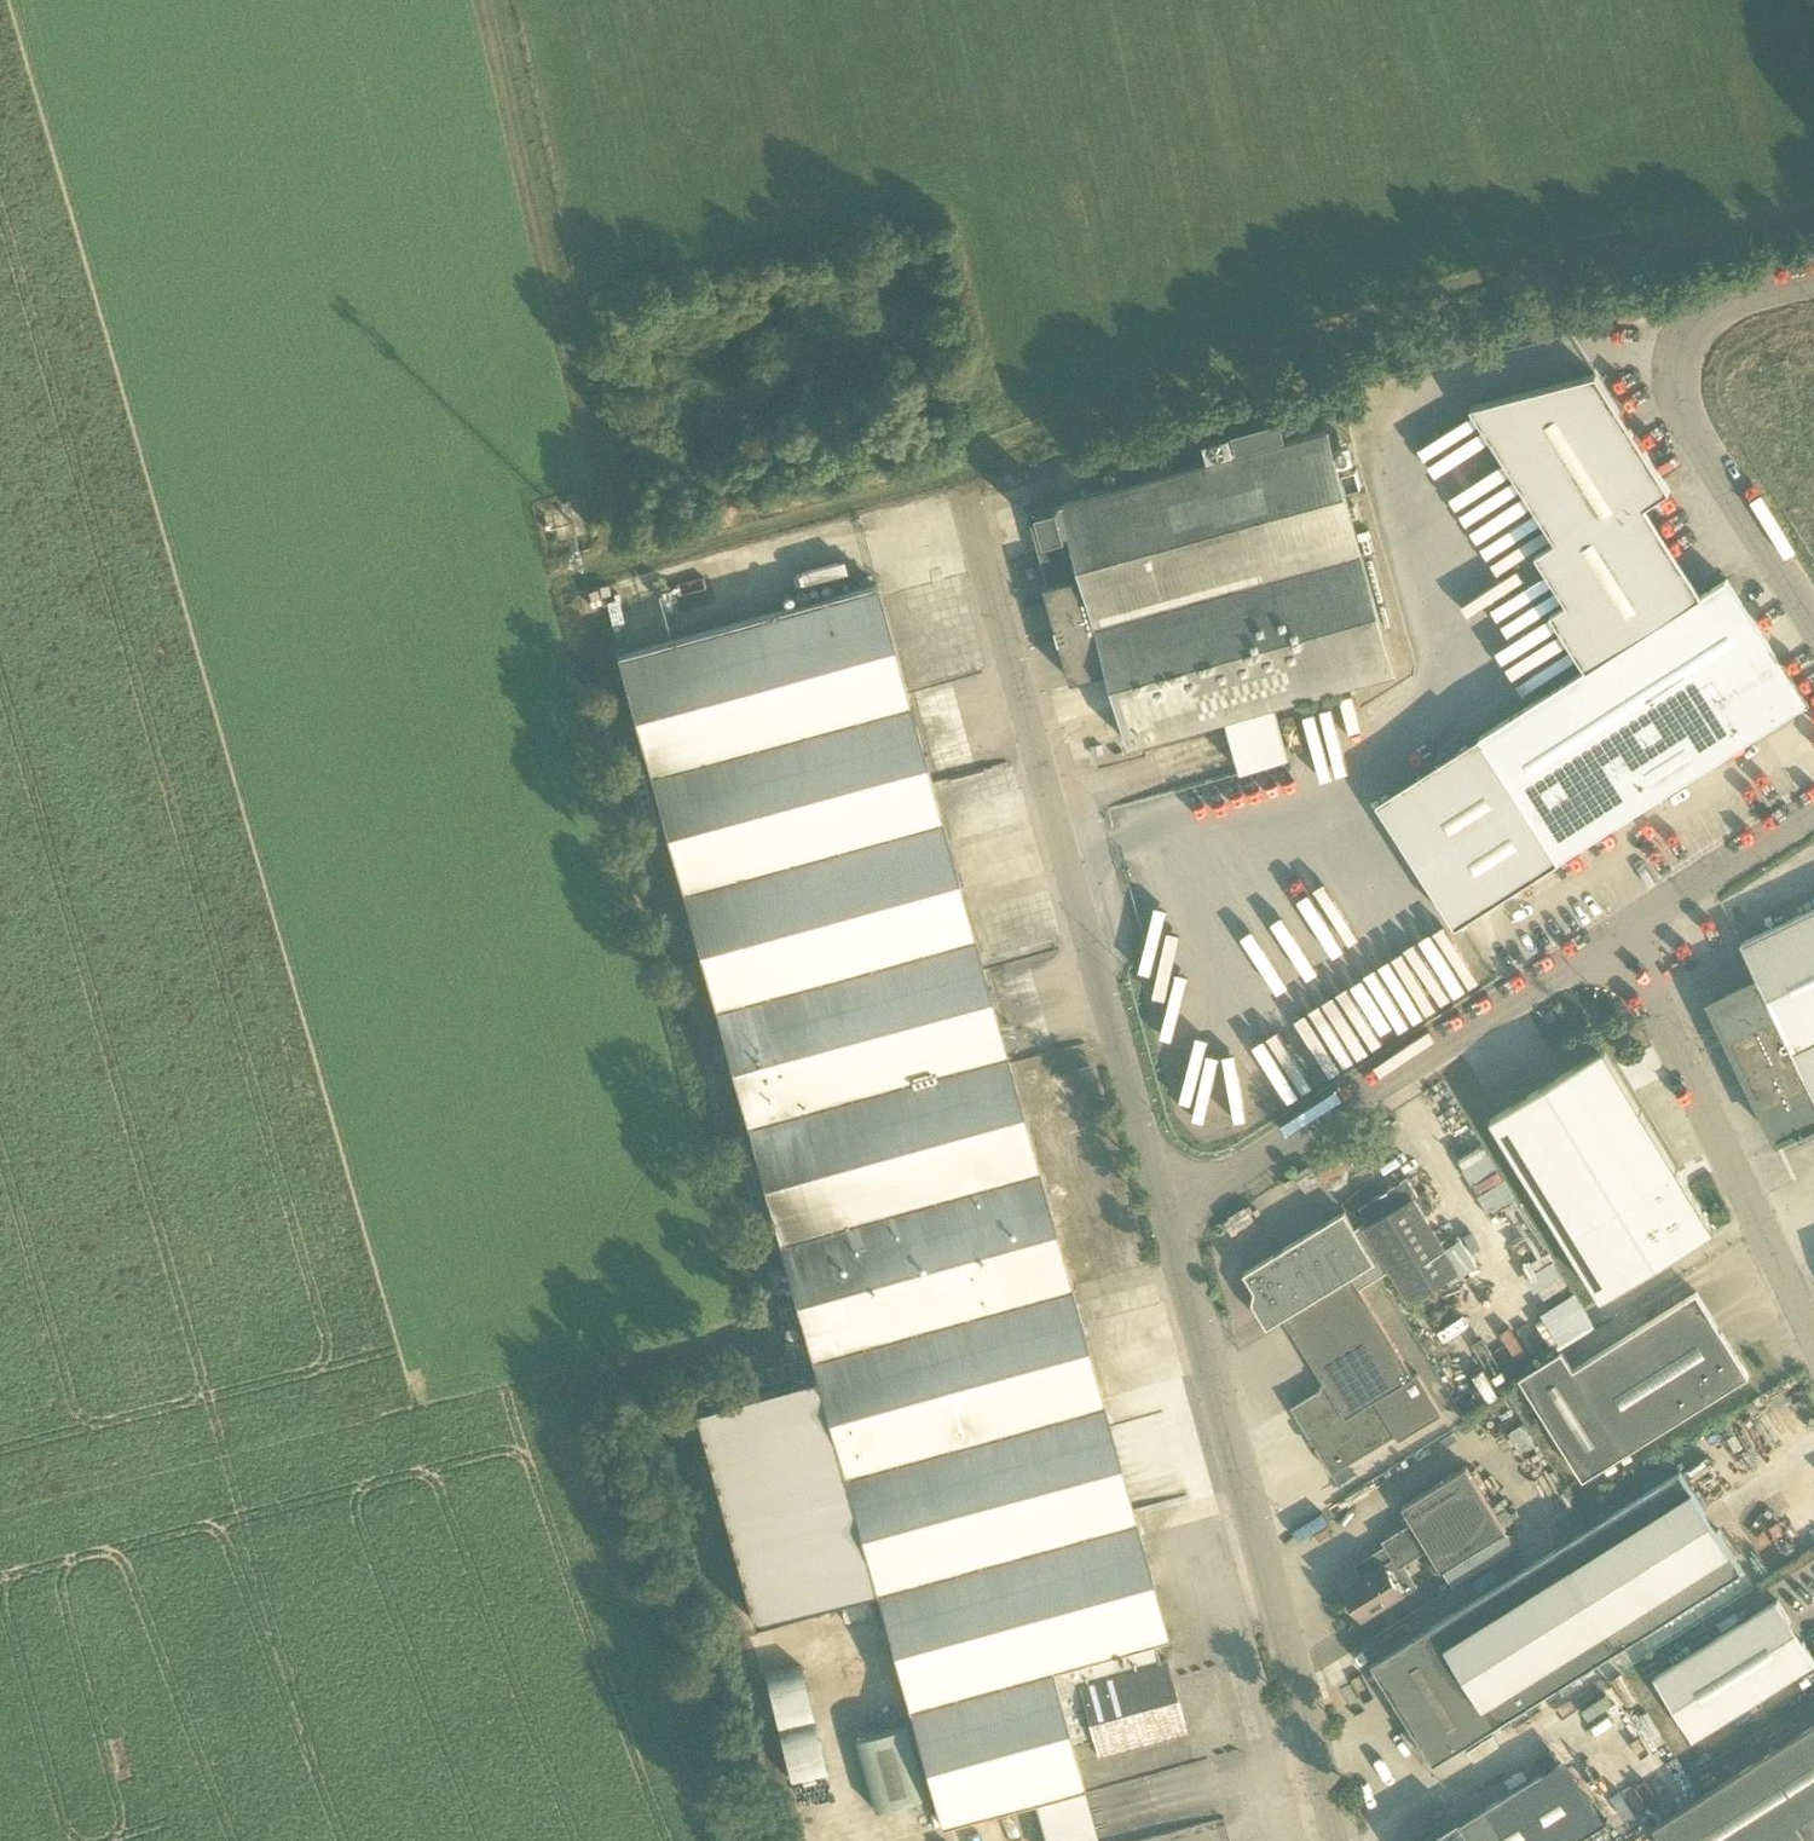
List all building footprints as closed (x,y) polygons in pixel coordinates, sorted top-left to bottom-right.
[(1704,593),(1647,504),(1672,488),(1598,372),(1473,404),(1559,539),(1538,553),(1570,602),(1553,613),(1588,668),(1482,736),(1560,860),(1807,703),(1727,579),(1704,593)] [(1237,446),(1284,433),(1279,415),(1231,428),(1237,446)] [(1326,429),(1063,502),(1028,511),(1039,552),(1075,543),(1084,576),(1048,586),(1072,680),(1110,670),(1131,745),(1226,718),(1242,771),(1291,756),(1275,705),(1393,672),(1343,490),(1362,484),(1358,468),(1339,474),(1326,429)] [(1084,1785),(1072,1742),(1095,1736),(1100,1754),(1187,1730),(1167,1658),(1160,1660),(1155,1640),(1169,1636),(877,583),(618,655),(624,678),(686,877),(942,1824),(1035,1799),(1046,1840),(1099,1840),(1084,1785)] [(1559,869),(1478,741),(1373,809),(1456,934),(1559,869)] [(1742,942),(1760,982),(1714,1004),(1778,1138),(1802,1127),(1804,1132),(1813,1128),(1813,908),(1742,942)] [(1552,1011),(1545,1015),(1550,1022),(1556,1018),(1552,1011)] [(1245,1050),(1277,1107),(1318,1083),(1317,1080),(1321,1078),(1314,1065),(1282,1083),(1270,1061),(1280,1054),(1270,1036),(1245,1050)] [(1600,1299),(1715,1230),(1604,1049),(1492,1118),(1600,1299)] [(1485,1143),(1462,1156),(1476,1180),(1499,1167),(1485,1143)] [(1457,1269),(1414,1198),(1419,1195),(1408,1177),(1360,1207),(1368,1221),(1356,1229),(1345,1211),(1245,1272),(1255,1289),(1253,1301),(1268,1326),(1285,1316),(1306,1351),(1374,1310),(1360,1288),(1392,1268),(1410,1298),(1457,1269)] [(1750,1375),(1697,1292),(1569,1368),(1560,1353),(1521,1377),(1582,1474),(1750,1375)] [(1414,1375),(1374,1310),(1306,1351),(1327,1385),(1292,1406),(1333,1473),(1396,1434),(1400,1439),(1443,1413),(1418,1372),(1414,1375)] [(1486,1365),(1461,1379),(1477,1407),(1502,1393),(1486,1365)] [(817,1385),(693,1423),(755,1632),(875,1600),(817,1385)] [(1465,1465),(1404,1505),(1414,1522),(1392,1535),(1395,1539),(1386,1544),(1394,1558),(1399,1566),(1404,1563),(1430,1547),(1445,1571),(1507,1529),(1465,1465)] [(1435,1762),(1620,1642),(1741,1565),(1679,1466),(1373,1662),(1435,1762)] [(1362,1619),(1404,1592),(1386,1562),(1343,1588),(1362,1619)] [(1813,1664),(1813,1657),(1778,1599),(1659,1675),(1696,1735),(1813,1664)] [(830,1770),(808,1665),(771,1673),(793,1778),(830,1770)] [(1606,1820),(1670,1780),(1609,1681),(1523,1734),(1545,1769),(1463,1821),(1460,1817),(1423,1840),(1572,1840),(1606,1820)] [(1652,1828),(1661,1840),(1813,1840),(1813,1725),(1652,1828)] [(874,1813),(928,1798),(908,1727),(854,1741),(874,1813)]
